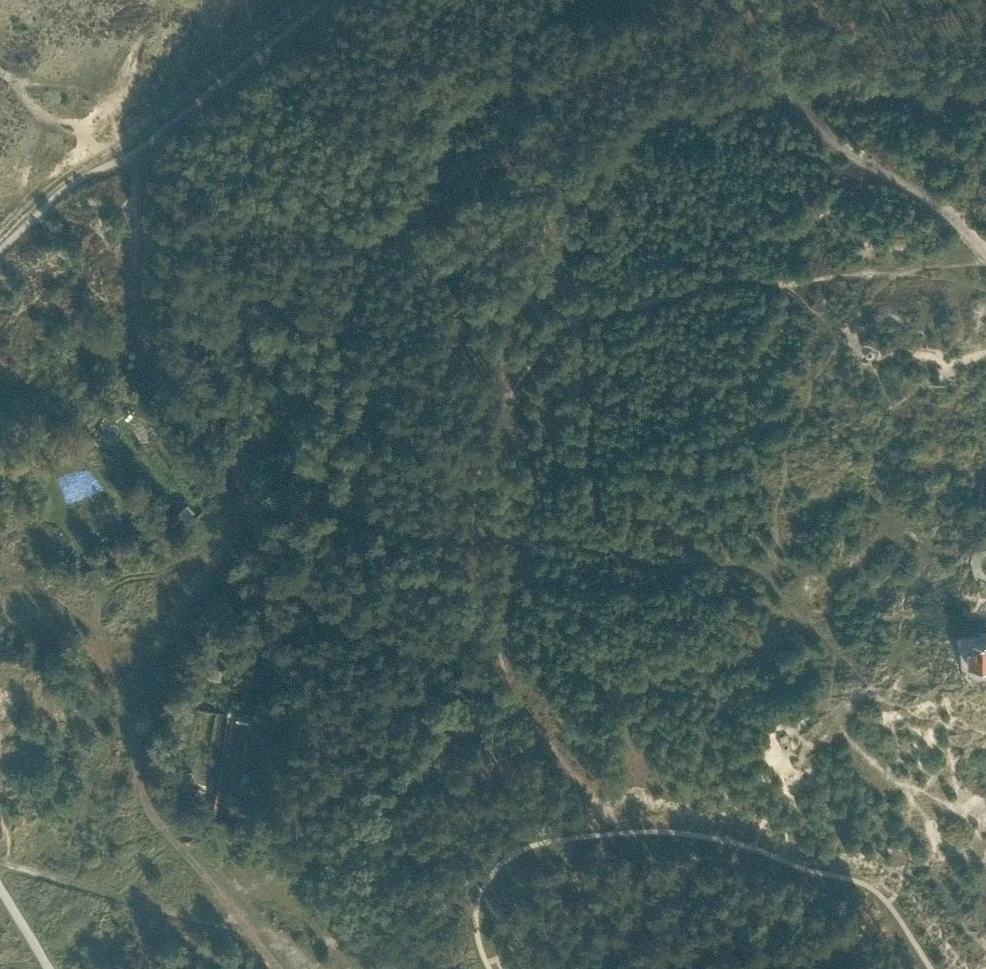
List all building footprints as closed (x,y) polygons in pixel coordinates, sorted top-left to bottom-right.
[(185,507),(178,514),(185,522),(192,516),(185,507)] [(139,529),(139,534),(147,534),(147,519),(139,519),(139,529)] [(970,667),(985,667),(985,643),(974,643),(974,654),(970,654),(970,667)] [(206,668),(205,679),(221,681),(222,670),(206,668)] [(215,706),(201,781),(220,784),(231,721),(236,722),(231,751),(261,756),(266,727),(257,726),(259,713),(215,706)] [(181,769),(176,788),(189,791),(194,773),(181,769)]
